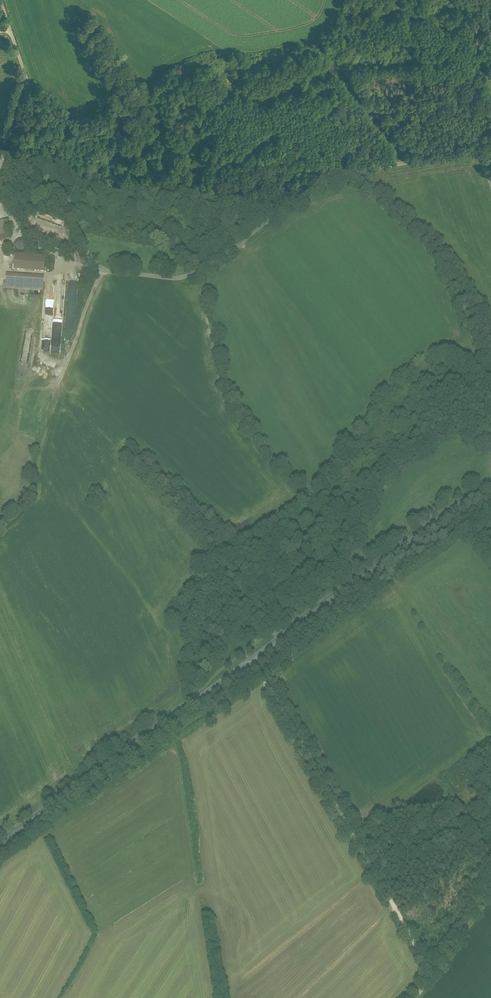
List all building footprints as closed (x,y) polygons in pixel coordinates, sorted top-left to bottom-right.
[(14,245),(14,252),(18,255),(22,255),(26,252),(27,248),(25,244),(22,242),(17,243),(14,245)] [(42,277),(5,275),(5,287),(41,289),(42,277)] [(43,322),(43,337),(49,337),(49,332),(51,332),(51,322),(43,322)]
